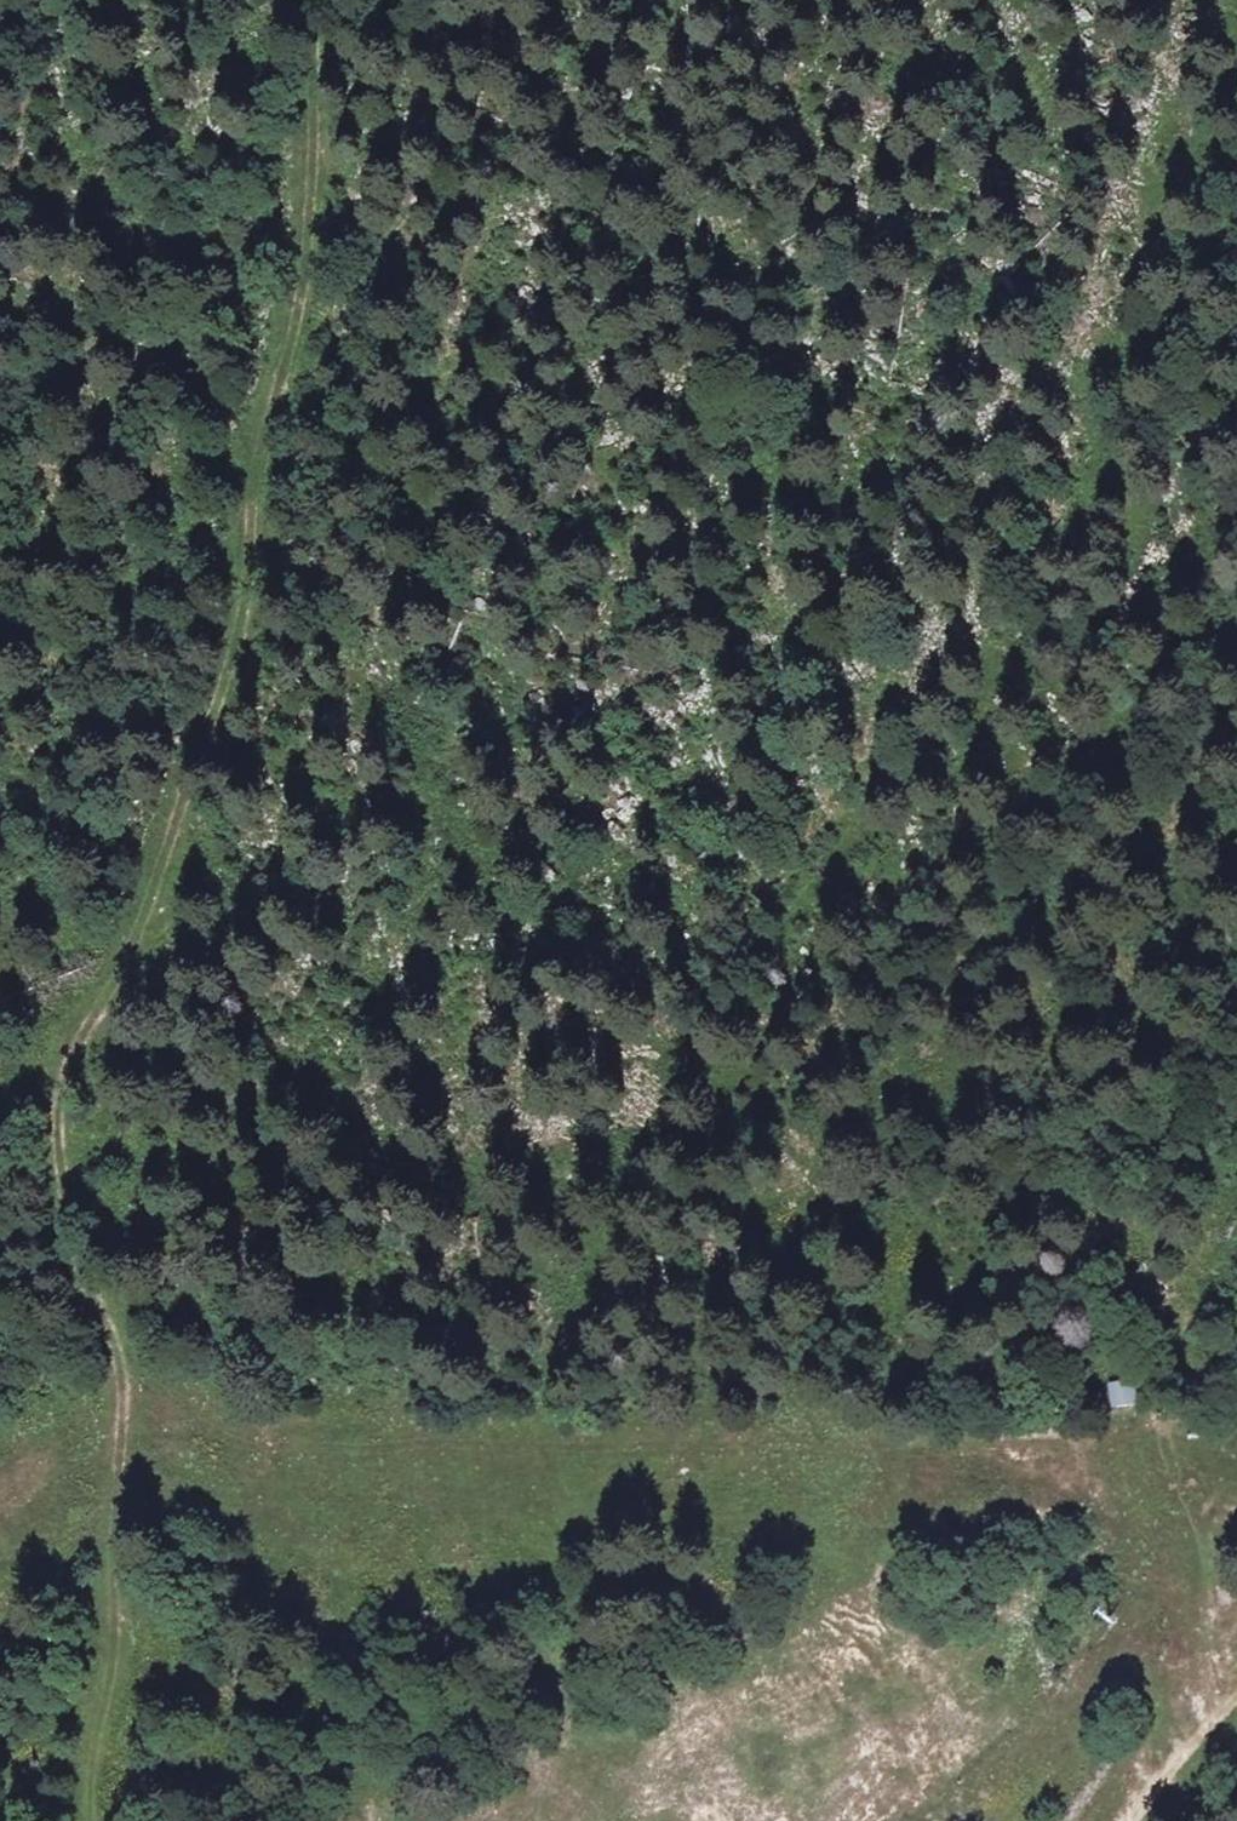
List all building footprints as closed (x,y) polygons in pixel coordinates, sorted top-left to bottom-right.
[(1193,1420),(1190,1436),(1207,1439),(1210,1423),(1193,1420)]
